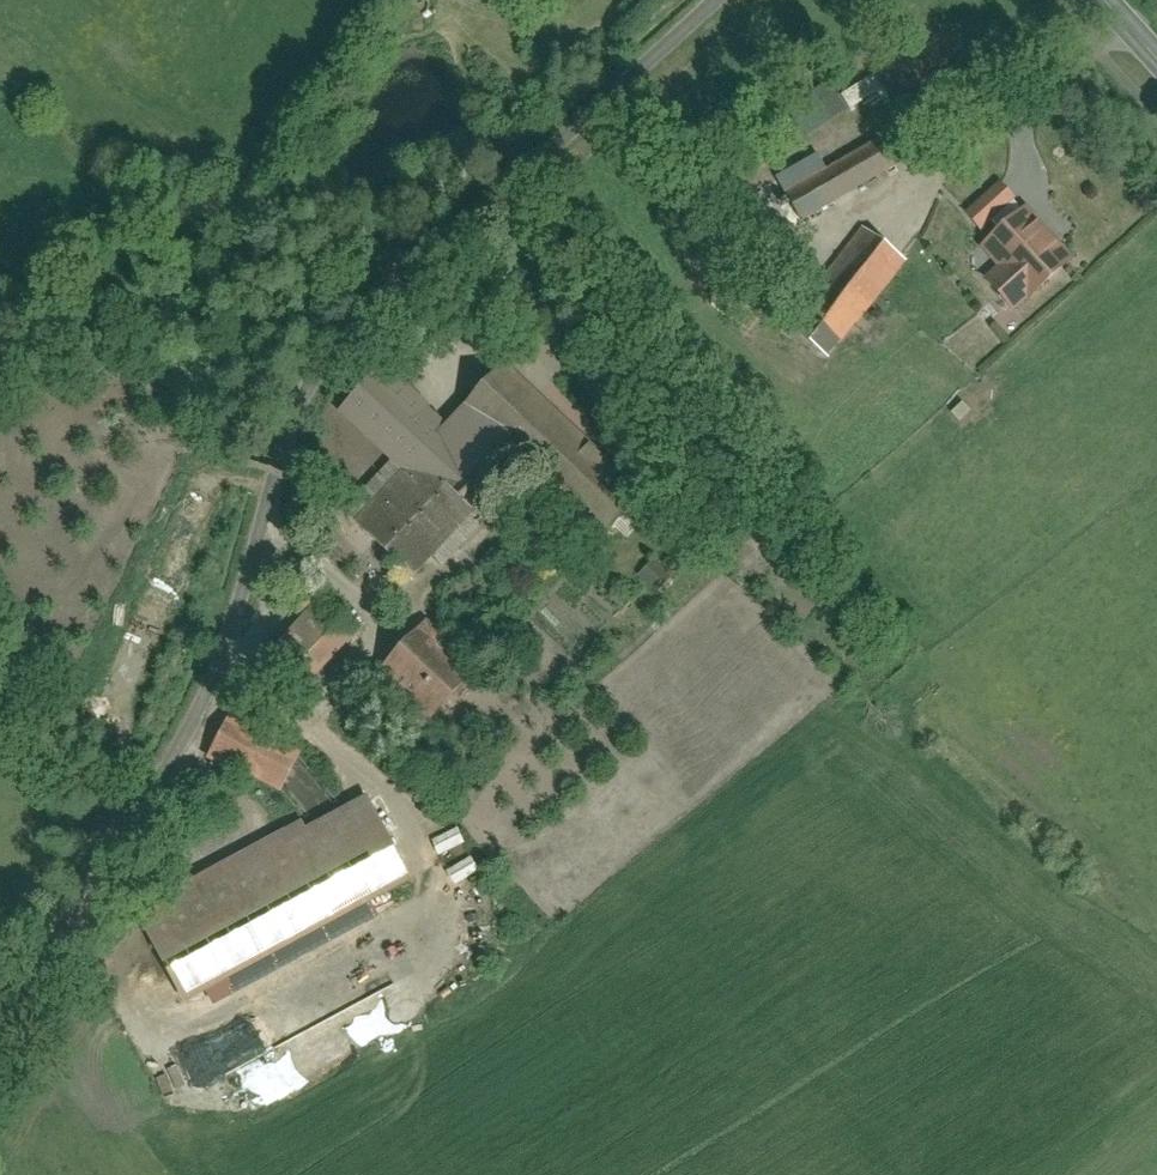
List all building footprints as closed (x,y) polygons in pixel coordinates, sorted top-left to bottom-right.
[(960,58),(942,28),(874,70),(891,99),(960,58)] [(881,132),(787,188),(807,222),(901,165),(881,132)] [(1016,204),(1000,186),(963,220),(980,237),(1016,204)] [(1075,263),(1022,205),(980,243),(999,264),(984,278),(1017,315),(1075,263)] [(906,264),(865,232),(801,316),(842,347),(906,264)] [(342,404),(413,467),(454,505),(509,443),(467,406),(449,426),(379,364),(342,404)] [(580,439),(505,368),(472,403),(547,473),(580,439)] [(580,439),(547,473),(612,533),(632,512),(606,488),(619,475),(580,439)] [(413,467),(354,531),(404,576),(463,513),(454,505),(413,467)] [(662,593),(679,578),(661,558),(644,574),(662,593)] [(361,636),(326,603),(267,664),(302,697),(361,636)] [(477,679),(421,628),(381,672),(437,723),(477,679)] [(218,761),(275,789),(294,751),(238,723),(218,761)] [(420,888),(373,795),(146,912),(193,1004),(420,888)] [(440,839),(444,852),(467,845),(463,831),(440,839)] [(268,1014),(271,1054),(228,1075),(229,1085),(237,1101),(246,1100),(268,1089),(271,1095),(303,1079),(293,1058),(293,1062),(268,1014)]
